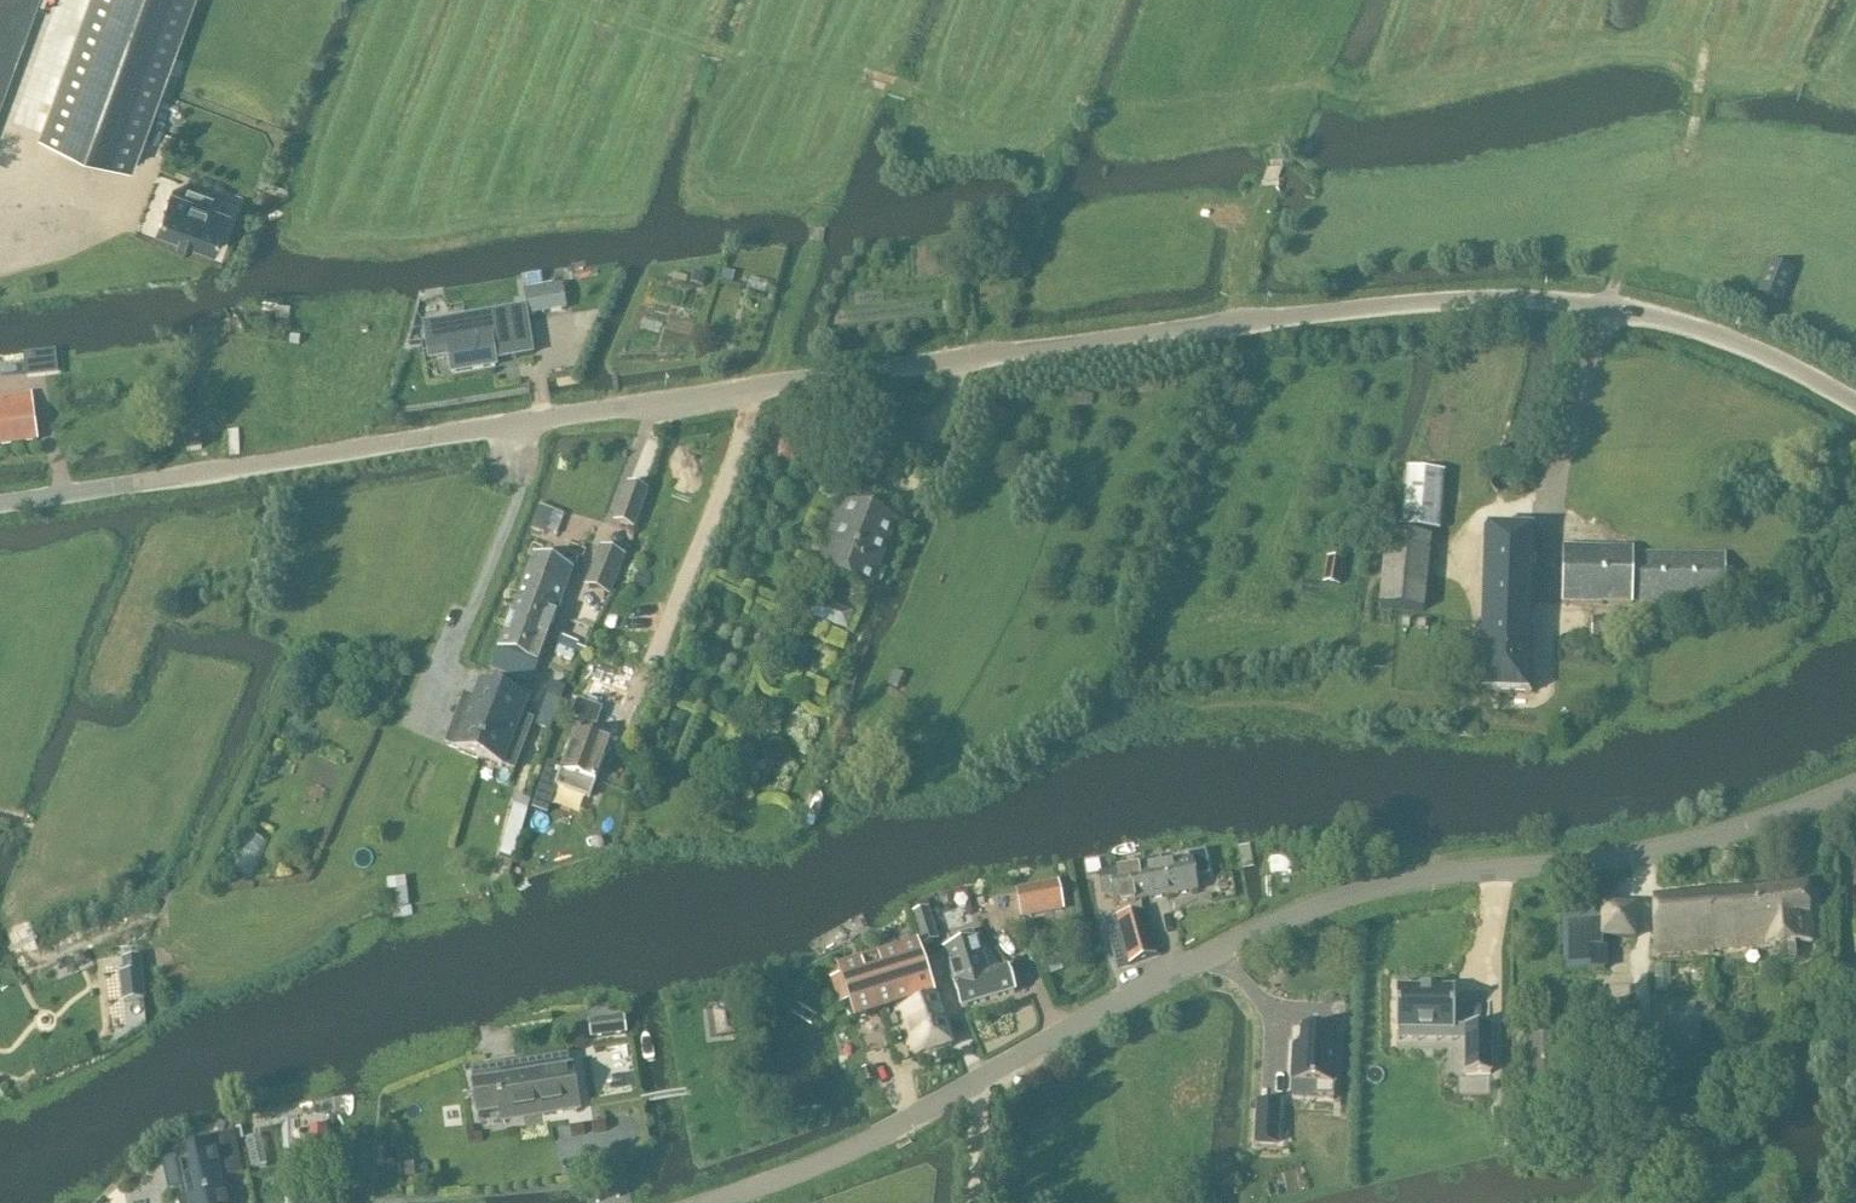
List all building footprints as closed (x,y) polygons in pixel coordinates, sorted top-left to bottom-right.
[(36,0),(0,0),(0,98),(36,0)] [(132,166),(192,0),(89,0),(41,133),(132,166)] [(195,186),(191,197),(172,190),(158,229),(215,250),(229,211),(210,204),(214,193),(195,186)] [(1782,299),(1794,272),(1771,262),(1759,290),(1782,299)] [(704,287),(708,274),(695,270),(690,283),(704,287)] [(724,270),(722,280),(732,283),(735,273),(724,270)] [(520,314),(528,313),(547,311),(544,289),(517,293),(520,312),(520,314)] [(446,325),(425,329),(430,354),(449,351),(453,372),(495,364),(495,360),(515,357),(515,358),(534,355),(528,313),(520,314),(520,312),(506,314),(506,311),(466,318),(468,332),(447,336),(446,325)] [(53,352),(33,354),(33,359),(35,371),(54,369),(53,356),(53,352)] [(37,438),(33,406),(26,407),(25,398),(11,400),(12,410),(0,411),(0,443),(37,438)] [(777,435),(768,454),(781,471),(802,470),(811,450),(799,433),(777,435)] [(1400,528),(1440,531),(1445,474),(1404,471),(1400,528)] [(635,528),(648,491),(629,484),(616,521),(635,528)] [(844,528),(827,573),(868,589),(894,520),(853,504),(842,500),(833,524),(844,528)] [(1484,528),(1479,694),(1532,695),(1538,530),(1484,528)] [(1633,599),(1725,601),(1725,553),(1633,551),(1633,547),(1565,547),(1563,602),(1633,603),(1633,599)] [(590,587),(608,594),(623,558),(605,551),(590,587)] [(519,601),(557,616),(574,571),(536,556),(519,601)] [(1327,558),(1324,583),(1341,586),(1345,560),(1327,558)] [(557,616),(519,601),(510,625),(547,640),(557,616)] [(537,666),(547,640),(510,625),(500,651),(537,666)] [(557,643),(574,649),(578,641),(561,634),(557,643)] [(571,658),(574,649),(557,643),(554,652),(571,658)] [(550,729),(566,687),(552,681),(537,722),(550,729)] [(466,696),(447,744),(458,749),(457,750),(480,759),(505,694),(483,685),(477,700),(466,696)] [(505,694),(480,759),(503,768),(514,772),(534,720),(523,716),(528,703),(505,694)] [(548,762),(532,809),(548,814),(558,786),(590,797),(609,742),(589,735),(593,722),(597,724),(602,709),(579,701),(573,716),(579,718),(579,719),(562,767),(548,762)] [(517,795),(500,856),(516,861),(531,799),(517,795)] [(511,877),(516,861),(500,856),(495,873),(511,877)] [(1146,866),(1140,868),(1147,901),(1199,893),(1193,859),(1159,864),(1158,857),(1145,859),(1146,866)] [(1140,868),(1101,874),(1104,895),(1115,893),(1117,906),(1147,901),(1140,868)] [(1057,883),(1016,891),(1021,916),(1061,909),(1057,883)] [(407,889),(389,891),(390,904),(409,902),(407,889)] [(1715,898),(1720,951),(1782,945),(1783,962),(1796,963),(1795,945),(1812,943),(1807,890),(1715,898)] [(1656,956),(1720,951),(1715,898),(1655,903),(1656,956)] [(1636,905),(1604,906),(1604,938),(1636,938),(1636,905)] [(1118,966),(1155,955),(1144,911),(1106,919),(1118,966)] [(938,940),(930,915),(921,917),(920,913),(912,915),(922,945),(938,940)] [(994,989),(997,998),(1015,993),(1007,968),(990,974),(979,939),(974,940),(972,935),(961,939),(967,958),(972,957),(978,977),(984,975),(989,991),(994,989)] [(963,1009),(997,998),(994,989),(989,991),(984,975),(978,977),(972,957),(967,958),(961,939),(949,942),(950,948),(944,950),(963,1009)] [(840,971),(855,1019),(896,1005),(933,993),(918,946),(840,971)] [(145,1000),(141,958),(125,959),(126,973),(123,974),(125,1002),(145,1000)] [(1280,1001),(1295,995),(1289,980),(1274,986),(1280,1001)] [(1402,990),(1404,1032),(1463,1031),(1462,989),(1402,990)] [(896,1005),(914,1059),(951,1047),(933,993),(896,1005)] [(736,1008),(714,1011),(717,1037),(740,1034),(736,1008)] [(590,1021),(592,1037),(626,1033),(624,1016),(590,1021)] [(1491,1025),(1467,1025),(1467,1027),(1466,1041),(1466,1074),(1491,1074),(1491,1025)] [(1296,1049),(1285,1049),(1285,1081),(1296,1080),(1296,1094),(1319,1094),(1321,1033),(1294,1031),(1296,1049)] [(1523,1095),(1568,1092),(1565,1034),(1520,1037),(1523,1095)] [(473,1073),(474,1081),(473,1081),(477,1105),(479,1113),(501,1110),(502,1118),(557,1109),(558,1113),(580,1110),(573,1066),(567,1067),(565,1056),(516,1063),(518,1075),(497,1078),(495,1069),(473,1073)] [(870,1068),(861,1071),(864,1084),(873,1081),(870,1068)] [(1279,1144),(1281,1118),(1256,1116),(1255,1142),(1279,1144)] [(176,1155),(177,1158),(183,1188),(185,1197),(179,1199),(180,1202),(229,1202),(224,1178),(244,1173),(235,1134),(200,1142),(202,1149),(176,1155)] [(326,1152),(326,1137),(310,1136),(309,1152),(326,1152)]
